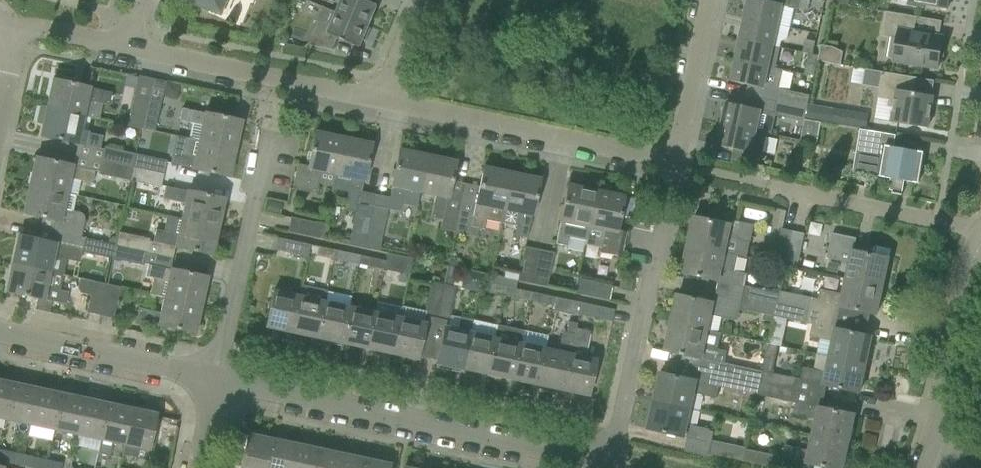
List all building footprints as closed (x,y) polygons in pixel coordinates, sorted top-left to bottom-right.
[(185,0),(222,16),(228,0),(185,0)] [(341,3),(337,13),(369,27),(378,5),(366,0),(337,0),(341,3)] [(800,0),(768,0),(767,1),(762,0),(749,0),(745,19),(777,26),(781,7),(798,10),(800,0)] [(908,4),(908,5),(922,8),(921,12),(923,12),(924,5),(948,9),(949,0),(909,0),(908,4)] [(318,21),(308,45),(333,51),(338,39),(360,48),(363,41),(366,42),(371,29),(369,28),(369,27),(337,13),(323,8),(318,21)] [(893,62),(892,62),(938,70),(940,60),(944,58),(945,50),(942,47),(943,37),(916,33),(918,18),(886,13),(882,37),(891,39),(888,58),(893,62)] [(745,19),(740,40),(780,48),(781,44),(788,39),(790,29),(777,27),(777,26),(745,19)] [(282,30),(278,39),(287,44),(290,38),(287,33),(282,30)] [(740,40),(736,60),(776,69),(780,48),(740,40)] [(813,55),(816,42),(806,40),(803,53),(809,54),(813,55)] [(833,48),(821,46),(818,62),(841,66),(843,53),(833,48)] [(809,54),(804,75),(814,77),(819,57),(813,55),(809,54)] [(736,60),(731,82),(748,86),(746,96),(808,109),(810,96),(780,90),(784,71),(776,69),(736,60)] [(928,129),(932,106),(931,106),(930,107),(928,107),(930,96),(915,93),(917,78),(865,70),(862,85),(880,88),(878,99),(889,101),(888,107),(894,108),(891,123),(928,129)] [(54,80),(48,108),(81,116),(98,120),(101,105),(109,106),(111,94),(89,89),(89,88),(54,80)] [(127,126),(140,129),(147,98),(134,95),(127,126)] [(727,103),(722,125),(756,132),(768,134),(771,135),(775,116),(805,122),(808,109),(746,96),(744,107),(727,103)] [(147,98),(140,129),(141,129),(154,132),(161,101),(147,98)] [(78,132),(81,116),(40,107),(37,123),(44,125),(42,135),(40,135),(40,136),(100,149),(102,137),(78,132)] [(199,142),(235,150),(235,149),(233,149),(239,123),(241,123),(241,122),(182,109),(179,121),(191,123),(188,139),(200,142),(199,142)] [(842,111),(840,126),(853,128),(855,113),(842,111)] [(817,144),(821,124),(805,121),(801,142),(817,144)] [(756,133),(756,132),(722,125),(717,146),(734,150),(732,160),(759,166),(760,159),(762,160),(767,135),(756,133)] [(857,153),(871,155),(884,157),(880,177),(891,179),(889,191),(893,192),(892,194),(902,196),(902,195),(898,195),(901,181),(919,184),(924,153),(894,148),(896,136),(874,132),(861,130),(857,153)] [(297,165),(292,190),(315,195),(317,185),(320,172),(336,175),(343,138),(342,138),(342,140),(316,135),(316,133),(315,132),(308,167),(297,165)] [(344,138),(343,138),(336,175),(351,178),(348,191),(346,202),(348,202),(346,212),(356,214),(352,231),(349,245),(364,248),(375,196),(361,193),(367,164),(371,144),(370,144),(369,146),(343,140),(344,138)] [(200,142),(188,139),(184,139),(181,154),(172,152),(169,165),(209,174),(229,178),(229,177),(227,176),(233,150),(199,142),(200,142)] [(132,169),(135,155),(103,148),(101,162),(132,169)] [(375,196),(364,248),(378,251),(381,237),(387,210),(399,213),(401,205),(416,208),(420,192),(427,156),(426,156),(426,157),(400,152),(400,150),(399,150),(395,170),(389,199),(375,196)] [(132,169),(163,176),(166,162),(135,155),(132,169)] [(427,156),(420,192),(435,195),(430,219),(441,222),(439,230),(454,233),(462,195),(449,193),(455,162),(454,162),(454,163),(427,158),(428,156),(427,156)] [(29,186),(31,187),(65,194),(68,179),(92,184),(95,171),(35,158),(35,159),(37,160),(31,185),(29,185),(29,186)] [(786,161),(783,172),(794,174),(796,164),(786,161)] [(98,175),(129,182),(132,169),(101,162),(98,175)] [(477,198),(462,195),(454,233),(476,238),(478,229),(483,230),(485,221),(501,224),(510,175),(484,170),(484,168),(483,168),(477,198)] [(132,169),(129,182),(160,189),(163,176),(132,169)] [(510,175),(501,224),(516,227),(514,236),(527,239),(535,199),(539,179),(538,179),(538,181),(511,175),(512,174),(510,173),(510,175)] [(585,242),(595,190),(568,185),(555,245),(567,247),(569,238),(585,242)] [(23,213),(23,214),(42,218),(54,221),(51,233),(80,239),(80,238),(82,227),(84,222),(83,221),(83,218),(82,216),(80,214),(78,213),(72,212),(71,212),(74,196),(65,194),(31,187),(25,213),(23,213)] [(186,204),(183,221),(216,228),(218,228),(218,227),(216,227),(222,201),(224,201),(224,200),(164,187),(162,198),(186,204)] [(624,196),(595,190),(585,242),(584,246),(599,248),(598,253),(621,258),(626,232),(617,230),(624,196)] [(267,200),(265,210),(279,214),(282,203),(267,200)] [(155,230),(153,243),(192,252),(212,256),(212,255),(210,254),(216,228),(183,221),(166,217),(163,232),(159,231),(155,230)] [(696,219),(690,245),(725,253),(728,239),(751,244),(754,226),(738,222),(729,220),(729,225),(694,217),(694,219),(696,219)] [(322,240),(325,225),(290,218),(287,233),(322,240)] [(775,264),(785,266),(792,232),(782,230),(775,264)] [(785,266),(798,269),(805,234),(792,232),(785,266)] [(84,239),(80,238),(80,239),(51,233),(49,242),(38,240),(18,236),(18,237),(20,237),(14,264),(12,263),(12,265),(14,265),(48,273),(52,256),(75,261),(77,252),(81,253),(112,260),(115,246),(84,239)] [(115,246),(146,254),(149,240),(119,233),(115,246)] [(833,234),(830,247),(827,261),(850,266),(847,279),(883,287),(882,286),(887,260),(889,260),(889,259),(854,252),(857,240),(833,234)] [(274,250),(294,254),(307,257),(310,246),(277,238),(274,250)] [(395,239),(393,248),(406,251),(408,241),(395,239)] [(682,272),(682,273),(701,278),(740,286),(746,287),(749,276),(743,274),(735,273),(739,256),(725,253),(690,245),(688,245),(688,246),(690,246),(684,273),(682,272)] [(146,254),(115,246),(112,260),(143,267),(146,254)] [(524,247),(517,282),(532,285),(539,251),(524,247)] [(335,251),(319,248),(317,256),(333,260),(335,251)] [(335,251),(333,260),(349,263),(351,255),(335,251)] [(546,288),(549,273),(554,254),(539,251),(532,285),(546,288)] [(385,262),(384,262),(383,271),(408,276),(411,260),(387,254),(385,262)] [(448,260),(434,257),(432,264),(447,267),(448,260)] [(368,258),(366,267),(383,271),(384,262),(368,258)] [(448,260),(447,267),(454,269),(461,270),(463,263),(448,260)] [(63,276),(48,273),(14,265),(8,291),(6,291),(6,292),(36,299),(34,309),(49,312),(51,301),(65,305),(68,293),(60,291),(63,276)] [(166,299),(199,306),(201,306),(201,305),(199,305),(205,279),(207,279),(207,278),(187,273),(148,265),(145,277),(153,279),(149,295),(166,299)] [(443,286),(435,319),(448,322),(446,330),(444,329),(435,368),(450,372),(452,366),(462,368),(461,370),(462,370),(469,335),(472,322),(448,317),(454,288),(450,287),(454,269),(447,267),(443,286)] [(620,273),(618,286),(629,288),(632,276),(620,273)] [(503,296),(507,280),(491,276),(487,293),(503,296)] [(592,282),(577,279),(574,294),(588,297),(608,301),(611,286),(592,282)] [(840,307),(858,311),(877,315),(877,314),(876,314),(881,287),(883,288),(883,287),(847,279),(843,297),(819,292),(817,301),(780,293),(777,305),(837,318),(840,307)] [(507,280),(503,296),(528,302),(530,293),(515,290),(517,282),(507,280)] [(86,313),(100,316),(107,286),(93,283),(86,313)] [(435,319),(443,286),(431,283),(423,317),(435,319)] [(113,319),(119,289),(107,286),(100,316),(113,319)] [(301,286),(291,334),(292,334),(292,332),(316,337),(315,339),(316,339),(326,291),(301,286)] [(779,294),(746,287),(744,298),(763,302),(776,305),(779,294)] [(290,333),(291,334),(298,298),(294,297),(273,293),(265,328),(267,328),(267,327),(291,332),(290,333)] [(555,298),(530,293),(528,302),(553,307),(555,298)] [(742,309),(697,300),(677,295),(677,297),(679,297),(673,323),(708,331),(719,333),(722,319),(739,323),(742,309)] [(554,307),(553,312),(574,316),(577,303),(555,298),(553,307),(554,307)] [(744,298),(742,309),(760,313),(763,302),(744,298)] [(166,299),(164,308),(163,314),(138,308),(136,321),(158,325),(158,326),(195,334),(195,333),(193,332),(199,306),(166,299)] [(580,303),(578,315),(592,318),(611,322),(614,311),(594,306),(580,303)] [(340,344),(342,344),(342,343),(349,309),(348,309),(324,304),(316,339),(317,339),(317,337),(341,342),(340,344)] [(835,328),(837,318),(777,305),(775,318),(787,321),(811,326),(808,339),(833,344),(830,358),(864,365),(866,366),(866,365),(864,364),(870,338),(872,339),(872,337),(852,333),(835,328)] [(342,343),(366,348),(373,314),(349,309),(342,343)] [(390,355),(391,355),(399,320),(373,314),(366,348),(365,350),(367,350),(367,348),(391,353),(390,355)] [(399,320),(391,355),(392,355),(392,353),(416,358),(415,360),(417,360),(424,325),(399,320)] [(562,390),(573,335),(576,324),(567,323),(565,334),(562,333),(558,354),(544,351),(537,384),(536,386),(538,386),(538,385),(562,390)] [(759,383),(761,372),(728,365),(724,364),(727,353),(718,351),(704,348),(708,331),(673,323),(671,323),(671,324),(673,324),(667,351),(665,350),(665,351),(684,356),(702,359),(699,370),(726,376),(759,383)] [(511,381),(512,381),(519,345),(522,332),(497,327),(494,340),(486,375),(488,376),(488,374),(512,379),(511,381)] [(573,335),(562,390),(561,391),(563,392),(563,390),(587,395),(586,397),(587,397),(595,360),(594,360),(594,361),(584,359),(590,333),(576,329),(574,335),(573,335)] [(486,375),(494,340),(469,335),(462,370),(463,370),(463,369),(487,374),(486,375)] [(544,351),(519,345),(512,381),(513,381),(513,379),(537,384),(544,351)] [(761,372),(759,383),(825,398),(827,386),(841,389),(860,393),(861,392),(859,392),(864,365),(830,358),(826,375),(803,370),(801,381),(800,381),(772,375),(763,373),(761,372)] [(747,394),(756,396),(759,383),(726,376),(699,370),(697,381),(680,378),(660,373),(660,375),(662,375),(656,401),(654,401),(689,409),(692,395),(716,400),(719,388),(724,389),(747,394)] [(7,419),(14,385),(0,382),(0,418),(7,419)] [(813,436),(849,444),(850,443),(848,442),(853,416),(855,417),(855,415),(822,408),(825,398),(759,383),(756,396),(796,404),(794,416),(816,420),(816,423),(813,436)] [(7,419),(30,424),(38,390),(14,385),(7,419)] [(591,389),(590,393),(593,397),(601,398),(605,396),(606,392),(603,388),(595,386),(591,389)] [(30,424),(54,429),(61,395),(38,390),(30,424)] [(61,395),(54,429),(77,434),(77,435),(85,400),(61,395)] [(77,435),(100,440),(101,440),(108,405),(85,400),(77,435)] [(648,428),(648,430),(707,443),(710,432),(685,426),(689,409),(654,401),(654,402),(656,402),(650,429),(648,428)] [(132,410),(108,405),(101,440),(100,440),(97,455),(109,457),(112,442),(124,445),(132,410)] [(133,410),(132,410),(124,445),(122,456),(137,460),(139,448),(148,450),(156,415),(144,413),(145,410),(133,407),(133,410)] [(228,444),(228,445),(244,449),(247,436),(231,433),(228,444)] [(271,440),(247,435),(247,436),(244,449),(240,467),(265,467),(271,440)] [(849,444),(813,436),(809,453),(786,448),(784,459),(827,467),(842,467),(847,444),(849,444)] [(265,467),(290,467),(295,445),(271,440),(265,467)] [(745,448),(731,445),(712,441),(709,455),(742,462),(745,448)] [(290,467),(314,467),(318,450),(295,445),(290,467)] [(761,453),(747,450),(747,449),(745,448),(742,462),(772,467),(778,467),(780,457),(761,453)] [(314,467),(339,467),(342,455),(318,450),(314,467)] [(0,452),(0,463),(3,463),(11,465),(14,454),(0,451),(0,452)] [(342,455),(339,467),(363,467),(365,460),(342,455)] [(24,456),(21,467),(25,467),(35,467),(37,459),(24,456)]
